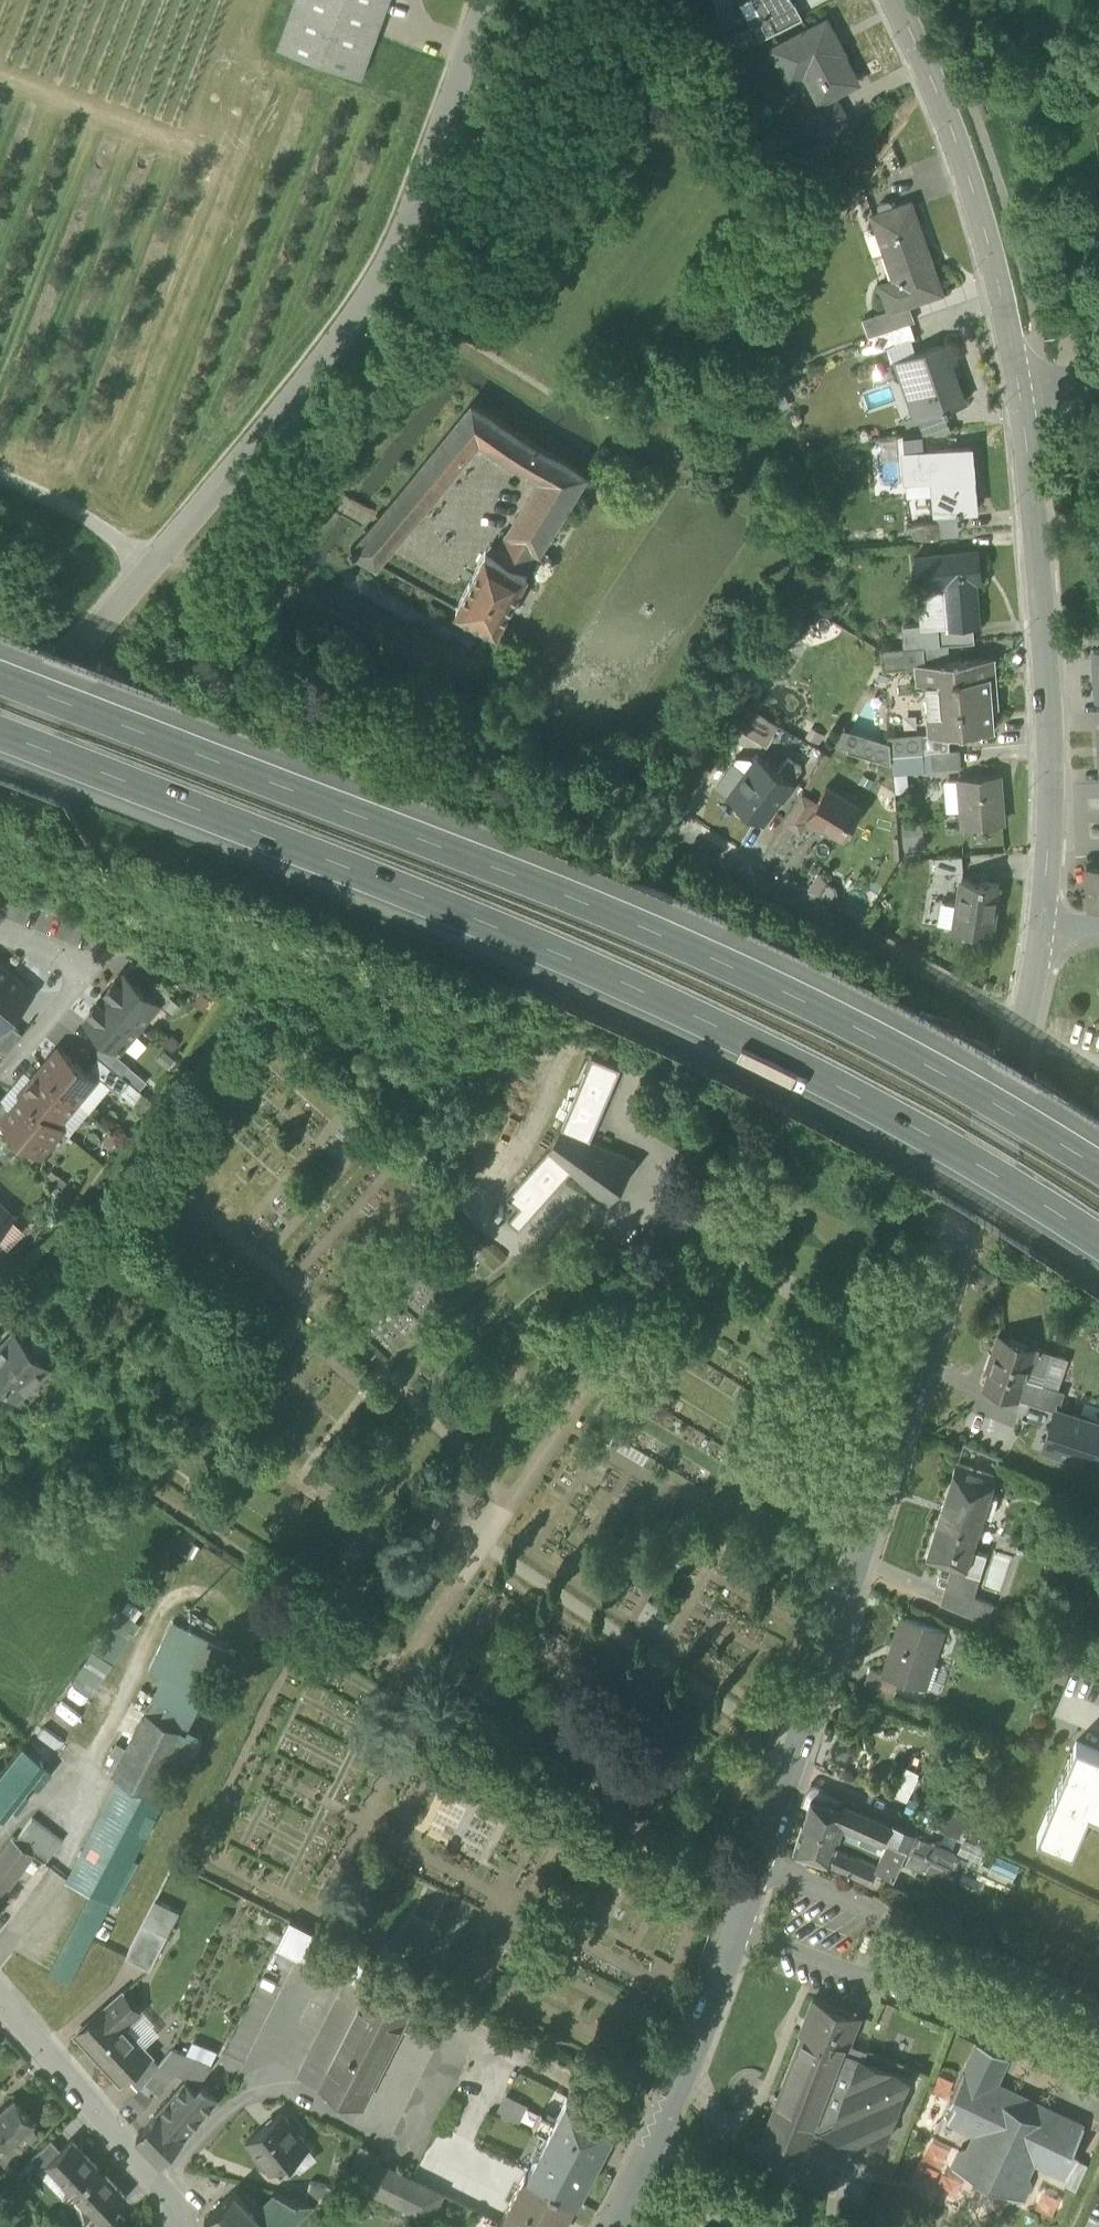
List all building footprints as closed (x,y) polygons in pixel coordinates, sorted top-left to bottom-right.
[(361,77),(376,35),(389,0),(295,0),(278,47),(361,77)] [(792,0),(753,0),(760,12),(764,18),(767,16),(794,3),(792,0)] [(750,22),(759,39),(775,31),(802,17),(795,2),(794,3),(767,16),(764,18),(760,12),(749,19),(750,22)] [(799,61),(820,101),(857,81),(842,52),(844,51),(827,19),(772,48),(783,69),(799,61)] [(750,22),(723,36),(718,38),(711,26),(701,33),(709,44),(721,59),(732,53),(759,39),(750,22)] [(808,116),(816,132),(846,116),(837,100),(808,116)] [(881,283),(890,309),(905,304),(942,291),(911,201),(872,214),(885,253),(892,250),(901,276),(881,283)] [(867,317),(872,335),(908,322),(911,321),(905,304),(890,309),(867,317)] [(872,335),(868,336),(873,351),(913,338),(908,322),(872,335)] [(910,377),(924,415),(943,409),(944,411),(948,410),(947,407),(964,402),(955,376),(952,374),(949,363),(956,361),(949,341),(896,359),(903,379),(910,377)] [(497,450),(517,463),(531,441),(472,404),(456,424),(480,439),(497,450)] [(943,409),(924,415),(918,417),(923,433),(951,430),(944,412),(944,411),(943,409)] [(404,531),(480,439),(456,424),(380,516),(404,531)] [(517,463),(541,479),(556,457),(531,441),(517,463)] [(958,510),(959,513),(962,513),(962,510),(976,508),(971,447),(905,452),(907,479),(939,475),(940,490),(935,490),(936,512),(958,510)] [(585,475),(556,457),(541,479),(508,532),(539,551),(585,475)] [(936,512),(937,524),(911,527),(912,538),(938,536),(961,534),(959,513),(958,510),(936,512)] [(392,545),(404,531),(380,516),(367,532),(392,545)] [(376,565),(392,545),(367,532),(356,546),(353,546),(350,549),(351,553),(354,555),(357,554),(376,565)] [(508,532),(494,555),(526,572),(539,551),(508,532)] [(497,630),(526,572),(494,555),(485,551),(456,609),(497,630)] [(948,626),(948,627),(973,625),(980,625),(978,605),(976,606),(974,580),(979,580),(976,551),(916,556),(918,580),(946,578),(948,605),(946,605),(948,626)] [(946,578),(918,580),(921,628),(939,626),(948,626),(946,605),(948,605),(946,578)] [(939,626),(940,645),(948,644),(974,642),(973,625),(948,627),(948,626),(939,626)] [(940,681),(943,712),(945,733),(949,733),(993,730),(988,677),(995,677),(994,657),(949,661),(948,644),(940,645),(938,645),(923,646),(925,665),(926,682),(940,681)] [(882,649),(883,668),(918,665),(925,665),(923,646),(882,649)] [(919,683),(926,682),(925,665),(918,665),(919,683)] [(940,681),(926,682),(929,713),(943,712),(940,681)] [(848,750),(890,762),(889,755),(889,740),(882,738),(880,694),(869,691),(850,729),(844,727),(835,743),(849,747),(848,750)] [(737,728),(767,746),(778,726),(766,719),(766,717),(750,708),(740,724),(737,728)] [(930,735),(945,733),(943,712),(929,713),(930,734),(930,735)] [(923,752),(932,752),(950,750),(949,733),(945,733),(930,735),(930,734),(922,734),(923,752)] [(923,752),(922,734),(888,736),(889,740),(889,755),(891,755),(923,752)] [(959,750),(950,750),(932,752),(933,769),(960,767),(959,750)] [(893,772),(907,771),(933,769),(932,752),(923,752),(891,755),(893,772)] [(793,781),(792,780),(779,771),(759,757),(755,761),(747,773),(729,798),(762,821),(779,796),(781,798),(793,781)] [(736,757),(732,762),(747,773),(755,761),(736,757)] [(788,757),(779,771),(792,780),(801,767),(788,757)] [(714,787),(729,798),(747,773),(732,762),(714,787)] [(907,771),(893,772),(894,793),(909,791),(907,771)] [(962,809),(963,827),(1003,824),(1001,803),(999,803),(996,775),(968,778),(971,806),(962,806),(962,809)] [(962,806),(959,778),(943,780),(946,811),(962,809),(962,806)] [(959,778),(962,806),(971,806),(968,778),(959,778)] [(823,825),(844,838),(862,808),(826,786),(816,802),(807,818),(809,819),(822,827),(823,825)] [(801,833),(809,819),(807,818),(816,802),(801,794),(784,823),(801,833)] [(925,847),(922,822),(901,823),(904,849),(925,847)] [(936,858),(937,873),(963,871),(962,856),(936,858)] [(1098,866),(1098,857),(1086,858),(1087,867),(1098,866)] [(1088,909),(1098,908),(1098,866),(1087,867),(1085,867),(1088,909)] [(955,929),(991,934),(999,885),(962,879),(955,929)] [(10,974),(0,965),(0,987),(10,974)] [(10,974),(0,987),(0,1031),(8,1021),(32,993),(10,974)] [(110,993),(105,999),(139,1027),(158,1004),(145,993),(124,976),(118,984),(115,981),(107,990),(110,993)] [(158,1004),(172,1016),(181,1005),(153,983),(145,993),(158,1004)] [(120,1050),(139,1027),(105,999),(100,1005),(97,1002),(90,1011),(93,1013),(86,1021),(120,1050)] [(5,1056),(23,1034),(8,1021),(0,1031),(0,1052),(5,1056)] [(99,1057),(121,1076),(130,1066),(103,1043),(94,1053),(99,1057)] [(58,1048),(39,1070),(77,1102),(96,1080),(58,1048)] [(508,1219),(518,1228),(570,1170),(609,1204),(610,1202),(603,1196),(627,1157),(635,1160),(636,1159),(590,1140),(621,1067),(592,1055),(589,1061),(561,1127),(548,1150),(507,1195),(519,1206),(508,1219)] [(129,1082),(121,1076),(99,1057),(89,1069),(119,1094),(129,1082)] [(39,1070),(19,1094),(63,1130),(58,1125),(77,1102),(39,1070)] [(44,1152),(63,1130),(19,1094),(22,1097),(11,1110),(4,1118),(8,1122),(5,1125),(31,1146),(33,1143),(44,1152)] [(0,1101),(0,1123),(4,1118),(11,1110),(0,1101)] [(610,1202),(635,1160),(627,1157),(603,1196),(610,1202)] [(11,1217),(0,1206),(0,1229),(11,1217)] [(18,1398),(49,1368),(14,1334),(0,1348),(0,1380),(18,1398)] [(1018,1397),(1025,1377),(1027,1369),(1034,1348),(1033,1347),(998,1336),(992,1355),(994,1356),(984,1385),(1018,1397)] [(1034,1348),(1027,1369),(1045,1375),(1053,1352),(1034,1347),(1033,1347),(1034,1348)] [(1067,1358),(1053,1352),(1045,1375),(1027,1369),(1025,1377),(1057,1388),(1067,1358)] [(1018,1397),(1028,1401),(1029,1400),(1053,1408),(1057,1410),(1064,1391),(1057,1388),(1025,1377),(1018,1397)] [(1057,1410),(1053,1408),(1041,1446),(1096,1465),(1098,1455),(1098,1424),(1057,1410)] [(951,1567),(948,1577),(946,1585),(973,1595),(987,1553),(971,1548),(982,1513),(992,1516),(998,1497),(988,1494),(994,1476),(956,1463),(926,1559),(951,1567)] [(945,1586),(946,1585),(948,1577),(941,1575),(939,1576),(937,1581),(938,1584),(945,1586)] [(940,1602),(986,1621),(993,1603),(973,1595),(946,1585),(945,1586),(940,1602)] [(92,1649),(111,1662),(138,1625),(119,1611),(92,1649)] [(899,1678),(925,1686),(943,1630),(902,1617),(883,1673),(899,1678)] [(115,1774),(122,1778),(155,1794),(187,1731),(228,1648),(174,1621),(150,1667),(166,1674),(155,1695),(115,1774)] [(864,1683),(894,1693),(899,1678),(883,1673),(870,1668),(864,1683)] [(1076,1740),(1037,1835),(1073,1850),(1089,1811),(1098,1814),(1098,1750),(1076,1740)] [(36,1764),(17,1751),(3,1772),(0,1775),(0,1814),(36,1764)] [(161,1797),(155,1794),(122,1778),(69,1881),(105,1897),(113,1901),(161,1797)] [(811,1797),(845,1807),(847,1804),(848,1802),(814,1786),(806,1789),(804,1795),(801,1803),(809,1805),(811,1797)] [(839,1834),(843,1820),(847,1808),(845,1807),(811,1797),(809,1805),(803,1823),(839,1834)] [(847,1804),(845,1807),(847,1808),(843,1820),(881,1837),(888,1823),(847,1804)] [(794,1850),(828,1860),(830,1861),(835,1848),(839,1834),(803,1823),(802,1823),(794,1850)] [(926,1856),(932,1843),(888,1823),(881,1837),(888,1840),(889,1839),(908,1847),(926,1856)] [(35,1853),(13,1837),(0,1856),(0,1901),(35,1853)] [(882,1854),(901,1862),(902,1860),(908,1847),(889,1839),(888,1840),(882,1854)] [(926,1856),(950,1867),(956,1854),(932,1843),(926,1856)] [(902,1860),(944,1880),(950,1867),(926,1856),(908,1847),(902,1860)] [(857,1858),(835,1848),(830,1861),(828,1860),(827,1863),(870,1882),(876,1869),(875,1869),(877,1865),(858,1856),(857,1858)] [(956,1854),(950,1867),(944,1880),(994,1903),(999,1889),(1007,1893),(1015,1878),(968,1856),(967,1858),(956,1853),(956,1854)] [(876,1869),(894,1877),(901,1862),(882,1854),(877,1865),(875,1869),(876,1869)] [(49,1974),(69,1984),(112,1903),(91,1892),(49,1974)] [(144,1923),(168,1935),(181,1911),(157,1899),(144,1923)] [(350,1974),(410,2005),(419,1988),(290,1920),(277,1946),(345,1983),(350,1974)] [(126,1957),(150,1970),(168,1935),(144,1923),(126,1957)] [(300,2074),(363,2106),(413,2007),(410,2005),(350,1974),(345,1983),(300,2074)] [(77,2035),(119,2082),(126,2076),(150,2055),(125,2027),(141,2012),(123,1993),(77,2035)] [(766,2134),(807,2150),(816,2127),(856,2143),(860,2133),(884,2143),(910,2077),(845,2052),(860,2015),(814,1997),(806,2019),(810,2021),(766,2134)] [(885,2007),(879,2035),(889,2037),(895,2009),(885,2007)] [(1007,2056),(978,2042),(969,2062),(992,2073),(987,2084),(993,2087),(996,2081),(1007,2056)] [(168,2082),(169,2082),(177,2071),(202,2081),(212,2066),(172,2049),(160,2066),(154,2074),(168,2082)] [(126,2076),(139,2091),(139,2090),(145,2084),(154,2074),(160,2066),(150,2055),(126,2076)] [(1008,2194),(1022,2201),(1030,2184),(1027,2176),(1026,2175),(1034,2160),(1043,2164),(1043,2165),(1068,2177),(1076,2158),(1080,2151),(1074,2148),(1085,2126),(1060,2114),(1059,2117),(1046,2111),(1031,2116),(1028,2115),(1024,2105),(1014,2108),(1011,2107),(1005,2092),(993,2087),(987,2084),(992,2073),(969,2062),(968,2062),(950,2100),(955,2103),(947,2120),(966,2129),(967,2129),(976,2133),(969,2149),(968,2149),(960,2152),(952,2168),(966,2175),(969,2174),(975,2172),(976,2169),(1006,2183),(1005,2186),(1007,2192),(1008,2194)] [(145,2084),(157,2095),(168,2082),(154,2074),(145,2084)] [(1061,2112),(996,2081),(993,2087),(1005,2092),(1011,2107),(1014,2108),(1024,2105),(1028,2115),(1031,2116),(1046,2111),(1059,2117),(1060,2114),(1061,2112)] [(136,2139),(162,2166),(216,2103),(214,2101),(217,2098),(203,2087),(201,2087),(196,2093),(186,2084),(183,2084),(138,2137),(136,2139)] [(128,2103),(141,2113),(152,2101),(139,2090),(139,2091),(128,2103)] [(506,2094),(498,2114),(520,2122),(528,2103),(506,2094)] [(575,2196),(578,2198),(594,2165),(617,2121),(568,2096),(556,2120),(548,2116),(540,2130),(548,2135),(529,2173),(575,2196)] [(7,2153),(36,2126),(13,2102),(0,2114),(0,2146),(7,2153)] [(247,2139),(273,2172),(289,2160),(291,2162),(309,2148),(281,2113),(247,2139)] [(31,2161),(42,2172),(47,2167),(46,2166),(60,2153),(51,2142),(31,2161)] [(47,2167),(73,2195),(98,2172),(71,2143),(60,2153),(46,2166),(47,2167)] [(347,2179),(363,2187),(377,2160),(380,2154),(363,2146),(347,2179)] [(1068,2177),(1063,2186),(1075,2192),(1088,2164),(1076,2158),(1068,2177)] [(363,2187),(428,2219),(442,2192),(377,2160),(363,2187)] [(975,2172),(969,2174),(1007,2192),(1005,2186),(1006,2183),(976,2169),(975,2172)] [(500,2222),(510,2226),(559,2226),(575,2196),(529,2173),(526,2171),(500,2222)] [(126,2201),(98,2172),(73,2195),(100,2224),(101,2225),(116,2211),(126,2201)] [(313,2203),(338,2209),(341,2196),(309,2188),(306,2201),(313,2203)] [(210,2226),(270,2226),(256,2212),(235,2191),(204,2221),(205,2221),(210,2226)] [(297,2222),(296,2221),(313,2205),(314,2204),(313,2203),(306,2201),(275,2193),(256,2212),(270,2226),(291,2226),(297,2222)] [(302,2226),(316,2226),(326,2217),(313,2205),(296,2221),(297,2222),(302,2226)] [(125,2221),(116,2211),(101,2225),(100,2224),(97,2226),(118,2226),(125,2221)]
